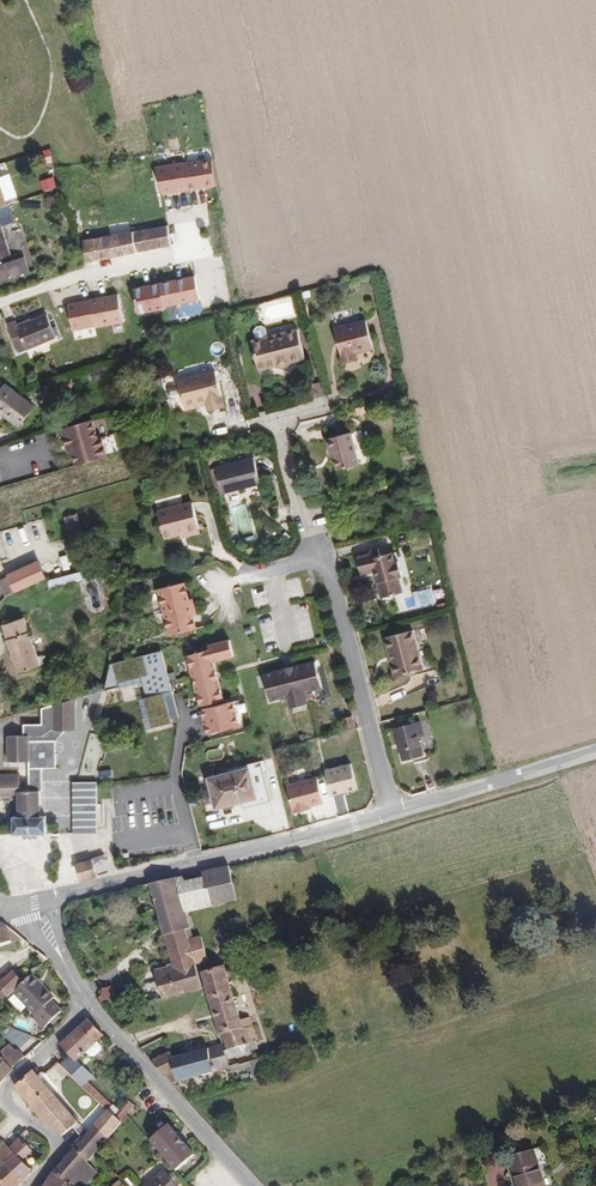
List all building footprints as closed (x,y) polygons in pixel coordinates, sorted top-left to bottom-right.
[(185,160),(157,165),(162,195),(190,190),(185,160)] [(145,229),(89,242),(94,261),(172,244),(168,225),(151,228),(145,229)] [(0,238),(0,295),(31,284),(25,268),(14,272),(2,238),(0,238)] [(169,298),(164,271),(151,275),(153,285),(147,287),(152,303),(169,298)] [(152,303),(147,287),(129,291),(133,308),(152,303)] [(120,293),(69,301),(73,330),(125,322),(120,293)] [(152,306),(152,303),(133,308),(135,315),(151,312),(150,306),(152,306)] [(367,322),(337,329),(346,364),(358,360),(357,354),(375,349),(367,322)] [(28,328),(19,332),(30,360),(68,345),(59,323),(30,334),(28,328)] [(256,330),(258,339),(269,336),(267,329),(265,326),(263,325),(259,326),(256,330)] [(269,336),(258,339),(253,340),(259,369),(279,365),(282,367),(288,366),(292,361),(306,359),(298,330),(269,336)] [(208,410),(224,407),(216,374),(179,382),(186,411),(200,408),(200,404),(205,403),(208,410)] [(106,377),(105,382),(109,386),(113,385),(114,379),(110,375),(106,377)] [(180,400),(175,381),(166,384),(171,403),(180,400)] [(5,392),(0,388),(0,415),(25,432),(39,412),(10,390),(8,394),(5,392)] [(76,451),(80,466),(111,456),(106,437),(101,437),(96,419),(64,428),(71,452),(76,451)] [(337,448),(339,456),(342,468),(363,464),(355,432),(332,438),(334,449),(337,448)] [(256,461),(218,468),(224,494),(245,490),(246,487),(249,487),(251,489),(262,486),(256,461)] [(181,534),(199,530),(193,504),(159,512),(166,537),(181,534)] [(78,521),(79,528),(89,525),(88,519),(78,521)] [(200,534),(199,530),(181,534),(182,538),(200,534)] [(374,554),(361,558),(365,575),(381,570),(382,574),(379,575),(385,598),(406,593),(402,577),(405,576),(402,563),(398,564),(395,553),(384,556),(382,549),(373,552),(374,554)] [(48,577),(40,563),(2,582),(10,596),(48,577)] [(51,590),(88,581),(85,572),(49,581),(51,590)] [(199,629),(196,616),(192,601),(187,584),(163,590),(175,635),(199,629)] [(9,626),(26,680),(47,672),(46,666),(50,665),(49,663),(45,664),(30,620),(9,626)] [(416,629),(388,635),(398,673),(426,667),(416,629)] [(228,707),(223,685),(218,687),(217,679),(221,678),(219,668),(239,663),(235,647),(214,652),(214,657),(192,663),(204,713),(228,707)] [(175,726),(183,724),(167,656),(115,669),(112,688),(111,695),(110,697),(124,693),(122,689),(147,683),(157,702),(164,732),(176,730),(175,726)] [(291,677),(268,683),(275,709),(291,704),(294,716),(311,712),(309,700),(326,696),(319,671),(298,676),(299,678),(291,679),(291,677)] [(111,695),(112,688),(103,692),(103,697),(111,695)] [(157,702),(154,702),(161,733),(164,732),(157,702)] [(79,704),(50,712),(50,728),(32,728),(32,739),(17,740),(18,765),(37,765),(37,787),(27,788),(0,789),(0,800),(24,799),(25,821),(19,822),(19,840),(52,838),(52,820),(46,820),(46,795),(42,795),(42,790),(45,790),(44,773),(48,772),(60,772),(60,746),(60,734),(72,734),(80,734),(79,704)] [(237,708),(206,716),(208,723),(207,723),(211,740),(244,733),(237,708)] [(422,723),(417,724),(421,739),(426,738),(422,723)] [(421,739),(417,724),(398,729),(406,761),(425,756),(421,739)] [(354,726),(346,728),(349,738),(357,736),(354,726)] [(60,746),(72,734),(60,734),(60,746)] [(326,769),(333,795),(360,788),(352,762),(326,769)] [(270,800),(243,806),(245,812),(276,803),(269,767),(263,768),(270,800)] [(243,806),(270,800),(263,768),(210,782),(212,791),(216,806),(217,812),(243,806)] [(0,781),(0,789),(27,788),(26,780),(0,781)] [(102,784),(78,785),(80,838),(82,837),(104,836),(102,784)] [(216,806),(212,791),(205,793),(208,807),(216,806)] [(109,858),(97,861),(99,867),(110,864),(109,858)] [(99,867),(97,861),(96,862),(96,864),(81,867),(85,884),(102,880),(99,867)] [(239,908),(233,877),(208,882),(214,914),(239,908)] [(214,914),(208,882),(183,886),(190,920),(214,914)] [(190,920),(183,886),(156,891),(176,973),(171,974),(169,969),(158,971),(166,1002),(203,992),(196,971),(200,969),(206,968),(201,945),(190,948),(188,938),(193,937),(190,920)] [(0,922),(0,950),(17,945),(28,953),(34,946),(18,933),(0,922)] [(54,962),(48,957),(43,961),(48,967),(54,962)] [(43,971),(34,963),(0,991),(0,1005),(5,1010),(20,994),(37,977),(43,971)] [(225,973),(203,979),(221,1035),(225,1034),(229,1047),(232,1057),(245,1053),(244,1049),(258,1045),(255,1029),(256,1028),(254,1023),(242,1026),(225,973)] [(60,1000),(37,977),(20,994),(43,1018),(41,1020),(51,1031),(57,1023),(58,1024),(64,1017),(68,1013),(59,1003),(60,1000)] [(108,992),(111,995),(114,1001),(122,997),(117,989),(108,992)] [(111,995),(104,1002),(108,1006),(114,1001),(111,995)] [(66,1019),(64,1017),(58,1024),(60,1026),(66,1019)] [(78,1060),(83,1065),(94,1054),(102,1045),(109,1037),(95,1023),(68,1049),(78,1060)] [(102,1045),(94,1054),(100,1059),(106,1052),(106,1049),(102,1045)] [(264,1083),(272,1080),(266,1060),(245,1066),(242,1059),(233,1062),(232,1057),(229,1047),(179,1061),(177,1054),(159,1064),(180,1085),(244,1068),(246,1072),(260,1069),(264,1083)] [(24,1073),(22,1070),(28,1062),(21,1055),(14,1049),(0,1062),(0,1095),(24,1073)] [(21,1055),(28,1062),(31,1059),(24,1051),(21,1055)] [(78,1060),(69,1068),(75,1073),(83,1065),(78,1060)] [(75,1073),(91,1088),(99,1080),(83,1065),(75,1073)] [(70,1137),(79,1129),(85,1122),(42,1073),(24,1090),(51,1125),(70,1137)] [(121,1119),(126,1123),(139,1105),(135,1101),(121,1119)] [(114,1111),(99,1130),(112,1144),(127,1125),(126,1123),(121,1119),(114,1111)] [(174,1128),(156,1143),(182,1175),(200,1158),(174,1128)] [(62,1175),(64,1176),(77,1185),(98,1185),(105,1177),(96,1165),(112,1144),(99,1130),(62,1175)] [(27,1159),(30,1162),(39,1153),(27,1139),(16,1150),(22,1156),(27,1159)] [(12,1146),(0,1157),(10,1167),(2,1175),(11,1185),(25,1185),(29,1182),(13,1164),(22,1156),(16,1150),(12,1146)] [(506,1156),(514,1185),(542,1185),(532,1149),(506,1156)] [(27,1159),(22,1156),(13,1164),(29,1182),(35,1177),(36,1169),(30,1162),(27,1159)] [(137,1185),(172,1185),(157,1168),(137,1185)] [(64,1176),(56,1185),(77,1185),(64,1176)]
